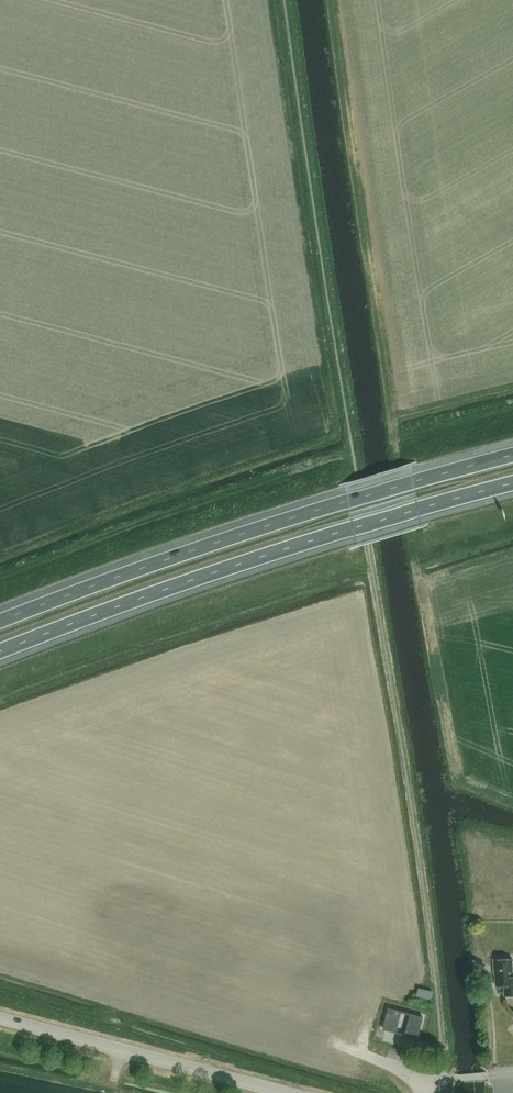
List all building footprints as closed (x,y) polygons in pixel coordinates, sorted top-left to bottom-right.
[(479,830),(473,840),(488,849),(494,840),(479,830)] [(512,957),(493,958),(494,969),(495,969),(496,985),(504,984),(505,995),(512,994),(512,971),(512,957)] [(430,998),(432,991),(419,988),(417,995),(430,998)] [(396,1031),(401,1010),(389,1007),(388,1007),(383,1028),(396,1031)] [(417,1036),(422,1016),(422,1015),(409,1012),(404,1033),(417,1036)]
